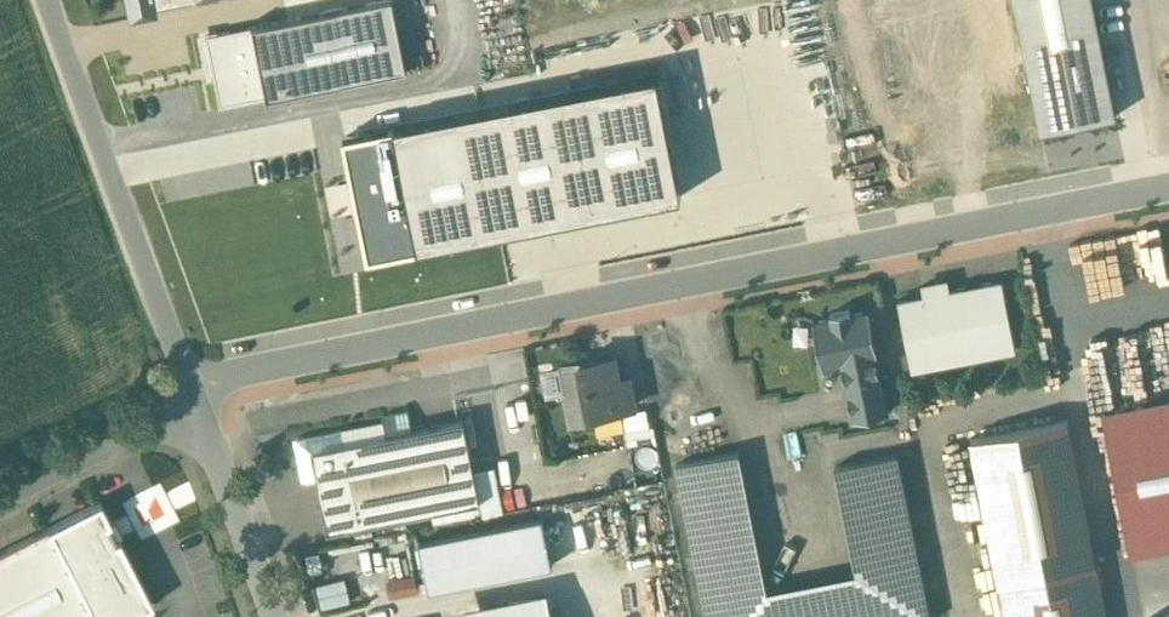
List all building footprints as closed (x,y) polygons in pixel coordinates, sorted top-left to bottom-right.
[(153,0),(125,0),(129,19),(155,13),(154,8),(153,0)] [(154,8),(193,0),(153,0),(154,8)] [(218,105),(407,68),(393,0),(377,0),(216,32),(216,29),(196,34),(205,79),(213,78),(218,105)] [(1041,129),(1115,114),(1093,0),(1015,0),(1041,129)] [(657,73),(396,124),(420,246),(681,195),(657,73)] [(369,256),(420,246),(396,124),(345,134),(369,256)] [(948,278),(921,283),(923,294),(950,289),(948,278)] [(923,294),(897,299),(911,370),(1015,350),(1001,279),(950,289),(923,294)] [(831,316),(813,320),(822,366),(842,361),(845,383),(880,376),(876,355),(878,354),(869,309),(851,313),(850,308),(830,312),(831,316)] [(613,354),(579,361),(589,413),(592,413),(634,404),(628,375),(618,377),(613,354)] [(579,361),(559,365),(570,423),(594,418),(592,413),(589,413),(579,361)] [(853,419),(887,412),(880,376),(845,383),(853,419)] [(645,408),(622,412),(625,429),(649,424),(645,408)] [(404,430),(402,416),(383,419),(386,433),(404,430)] [(404,430),(386,433),(383,419),(293,437),(302,478),(316,476),(327,530),(480,500),(463,418),(404,430)] [(1067,421),(972,438),(999,581),(1094,562),(1067,421)] [(835,466),(856,572),(767,590),(739,451),(677,463),(702,596),(751,586),(775,602),(778,616),(847,616),(841,588),(854,586),(868,563),(918,553),(897,454),(835,466)] [(149,603),(103,514),(0,567),(0,616),(123,616),(149,603)] [(542,516),(418,541),(428,589),(552,564),(542,516)] [(918,553),(868,563),(854,586),(841,588),(847,616),(930,616),(918,553)] [(999,581),(1006,616),(1105,616),(1094,562),(999,581)] [(702,596),(706,616),(778,616),(775,602),(751,586),(702,596)]
